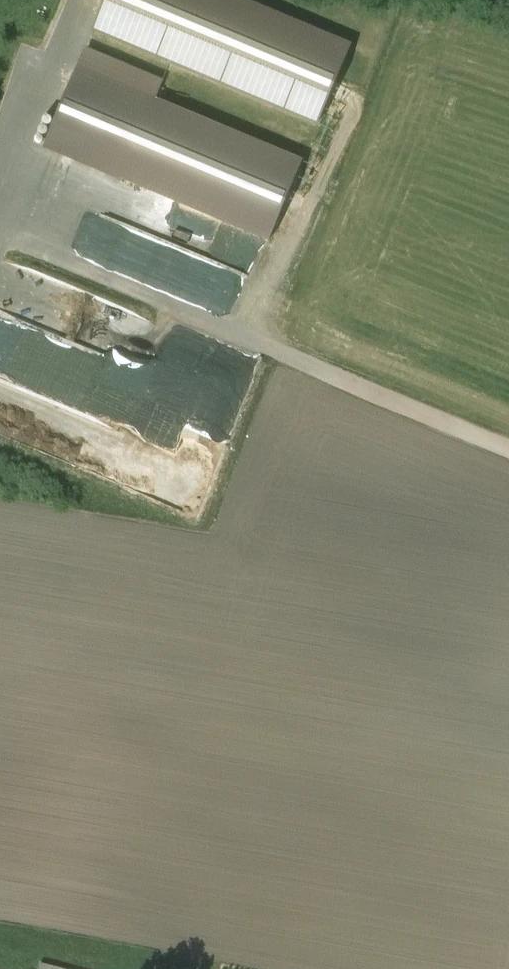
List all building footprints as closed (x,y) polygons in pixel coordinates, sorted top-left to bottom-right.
[(97,36),(316,125),(347,49),(227,0),(111,0),(97,36)] [(158,86),(89,57),(50,148),(267,241),(298,169),(150,105),(158,86)] [(88,242),(139,262),(150,234),(99,214),(88,242)] [(47,961),(45,968),(82,968),(47,961)]
